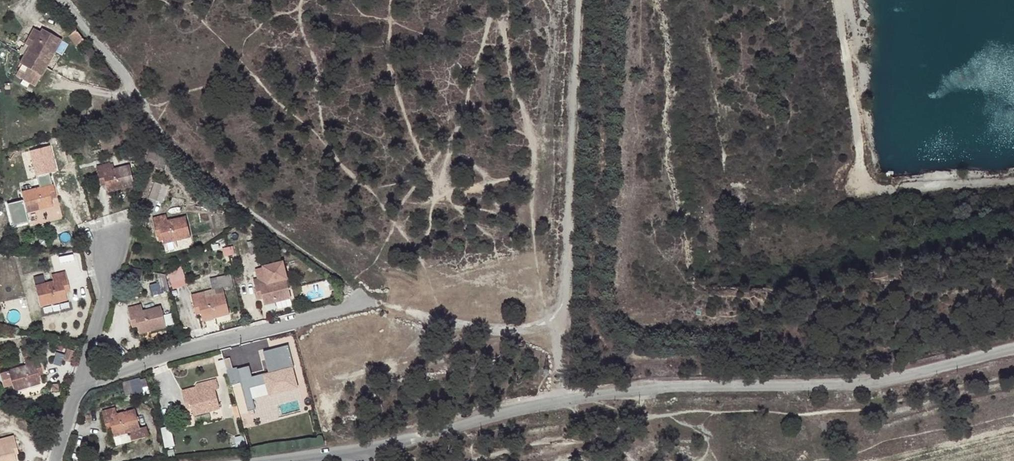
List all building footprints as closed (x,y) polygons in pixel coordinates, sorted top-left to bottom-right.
[(20,63),(22,64),(17,73),(36,84),(51,58),(48,56),(53,48),(50,46),(55,36),(43,29),(41,32),(35,29),(29,39),(26,44),(30,47),(29,49),(26,53),(20,63)] [(62,40),(55,36),(50,46),(53,48),(48,56),(51,58),(62,40)] [(35,170),(54,168),(51,145),(33,147),(35,170)] [(168,159),(160,156),(158,161),(156,167),(165,171),(168,159)] [(98,167),(99,174),(103,173),(106,184),(108,190),(119,187),(120,189),(135,185),(130,166),(112,170),(110,164),(98,167)] [(49,187),(53,186),(51,179),(38,182),(40,189),(22,193),(27,212),(42,208),(41,206),(53,203),(52,197),(49,187)] [(150,198),(157,201),(163,185),(155,183),(150,198)] [(163,185),(157,201),(163,203),(169,186),(163,184),(163,185)] [(7,202),(12,225),(28,222),(23,198),(7,202)] [(154,219),(155,226),(159,225),(162,236),(163,242),(175,239),(175,241),(190,237),(186,218),(168,223),(166,216),(154,219)] [(261,239),(254,241),(257,254),(264,252),(261,239)] [(257,254),(254,241),(247,243),(251,256),(257,254)] [(169,270),(173,288),(188,283),(184,266),(169,270)] [(63,281),(67,280),(65,273),(52,276),(54,282),(36,287),(41,306),(55,302),(55,301),(67,298),(66,292),(63,281)] [(170,292),(165,275),(155,273),(160,294),(170,292)] [(210,280),(213,291),(223,289),(224,289),(233,287),(230,275),(210,280)] [(54,282),(52,276),(34,280),(36,287),(54,282)] [(254,281),(256,288),(260,287),(263,298),(264,304),(276,301),(276,302),(291,298),(286,280),(269,284),(267,278),(254,281)] [(193,296),(194,304),(198,303),(201,313),(203,319),(214,316),(215,318),(229,314),(224,289),(223,289),(213,291),(193,296)] [(129,309),(131,316),(135,315),(137,326),(139,332),(150,329),(150,331),(165,327),(161,308),(143,313),(141,306),(129,309)] [(19,347),(10,350),(13,359),(22,356),(19,347)] [(77,350),(67,347),(63,360),(73,363),(77,350)] [(39,363),(37,356),(25,360),(26,367),(0,375),(4,388),(12,385),(14,391),(29,386),(28,384),(39,381),(38,375),(35,364),(39,363)] [(260,371),(262,378),(265,377),(268,388),(270,393),(281,391),(281,393),(296,389),(292,370),(274,374),(272,368),(260,371)] [(141,379),(130,381),(132,392),(143,390),(143,388),(141,380),(141,379)] [(195,388),(197,395),(215,390),(219,389),(216,379),(197,384),(195,388)] [(132,392),(130,381),(123,383),(126,396),(133,394),(132,392)] [(183,392),(184,398),(188,397),(191,408),(193,416),(220,408),(215,390),(197,395),(195,388),(183,392)] [(236,406),(240,418),(250,415),(246,403),(236,406)] [(103,412),(105,419),(109,418),(112,429),(114,436),(127,432),(129,432),(132,441),(149,437),(147,427),(141,429),(136,411),(118,416),(115,409),(103,412)] [(172,425),(162,426),(165,446),(174,445),(172,425)] [(130,442),(127,432),(114,436),(117,445),(130,442)] [(16,442),(14,436),(1,439),(3,445),(0,446),(0,460),(16,460),(14,454),(12,443),(16,442)]
